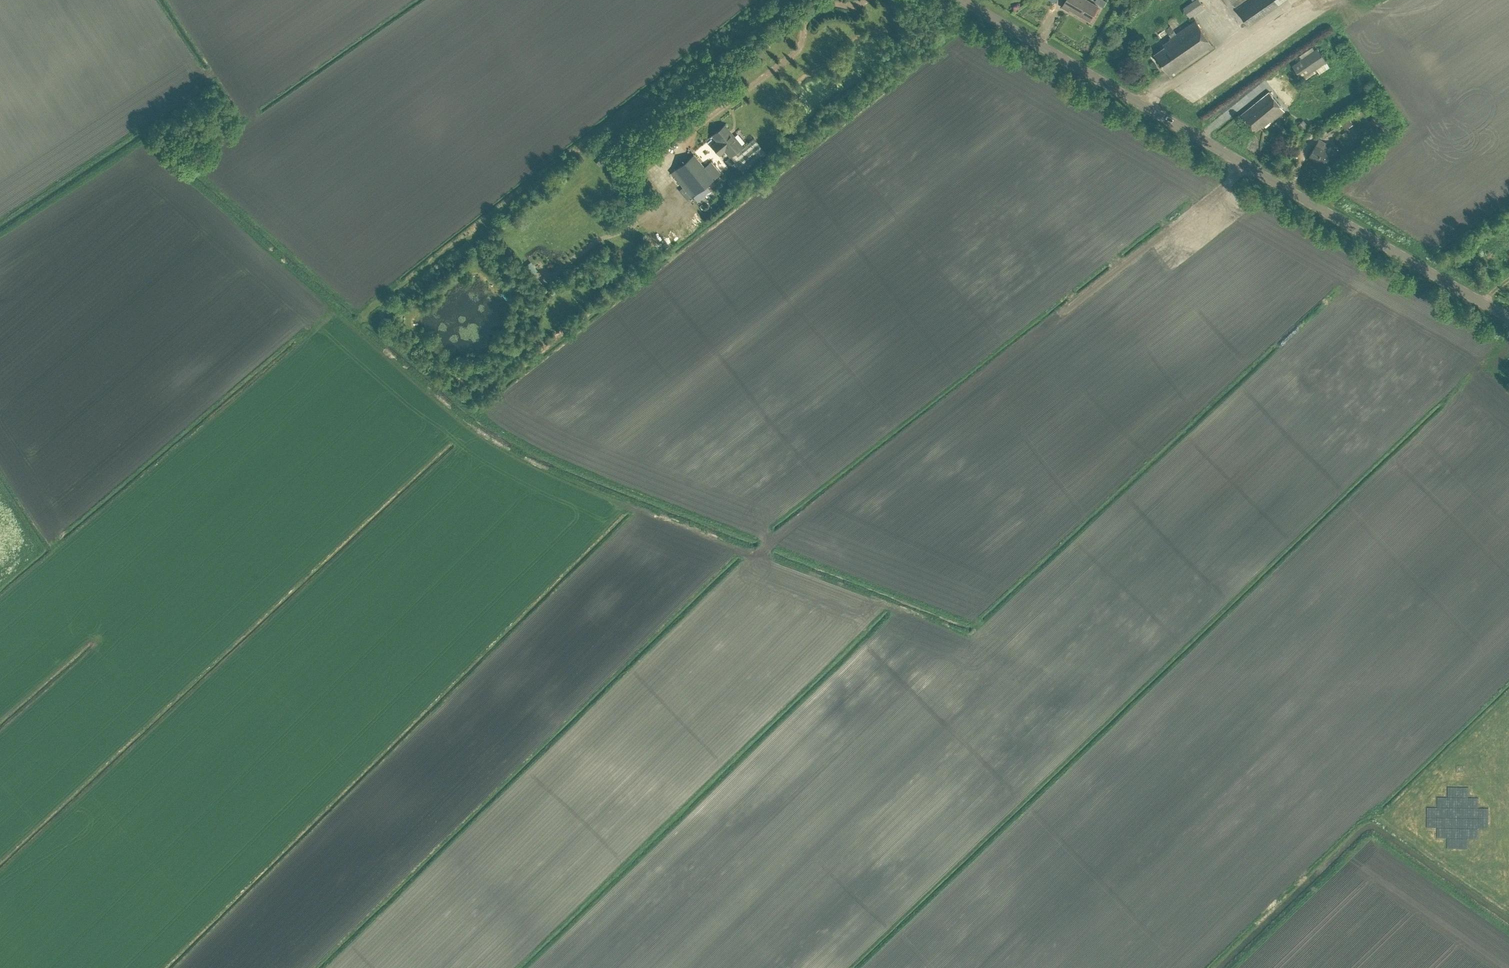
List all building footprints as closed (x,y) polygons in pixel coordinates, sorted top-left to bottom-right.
[(1058,0),(1051,0),(1048,9),(1054,11),(1058,0)] [(1070,9),(1090,20),(1098,6),(1088,0),(1066,0),(1062,7),(1069,10),(1070,9)] [(1184,7),(1190,17),(1205,7),(1200,0),(1195,0),(1184,7)] [(1279,4),(1284,0),(1249,0),(1237,8),(1248,23),(1278,2),(1279,4)] [(1171,36),(1170,37),(1170,39),(1163,44),(1165,46),(1155,53),(1171,76),(1172,76),(1214,46),(1196,20),(1176,33),(1171,25),(1166,28),(1171,36)] [(1293,65),(1302,78),(1327,61),(1318,48),(1293,65)] [(1264,126),(1270,121),(1271,122),(1285,110),(1270,91),(1242,114),(1255,130),(1262,124),(1264,126)] [(1345,129),(1352,124),(1346,115),(1339,119),(1345,129)] [(1386,130),(1394,124),(1388,116),(1380,122),(1386,130)] [(1307,125),(1303,119),(1297,124),(1302,130),(1307,125)] [(1331,134),(1341,127),(1337,120),(1326,127),(1327,128),(1319,133),(1322,138),(1330,133),(1331,134)] [(725,124),(712,135),(718,141),(712,145),(719,154),(724,150),(730,156),(741,145),(742,144),(725,124)] [(1316,144),(1310,156),(1324,164),(1331,152),(1327,150),(1330,145),(1320,139),(1317,144),(1316,144)] [(720,173),(710,161),(703,166),(693,153),(675,168),(670,171),(690,197),(695,193),(713,179),(720,173)] [(502,290),(509,299),(521,291),(514,281),(502,290)] [(1500,336),(1506,327),(1502,325),(1496,333),(1500,336)] [(1437,796),(1437,806),(1427,806),(1426,827),(1437,827),(1437,837),(1447,837),(1447,848),(1467,848),(1468,838),(1478,838),(1478,828),(1488,828),(1489,807),(1478,807),(1478,797),(1468,797),(1468,786),(1448,786),(1448,796),(1437,796)]
